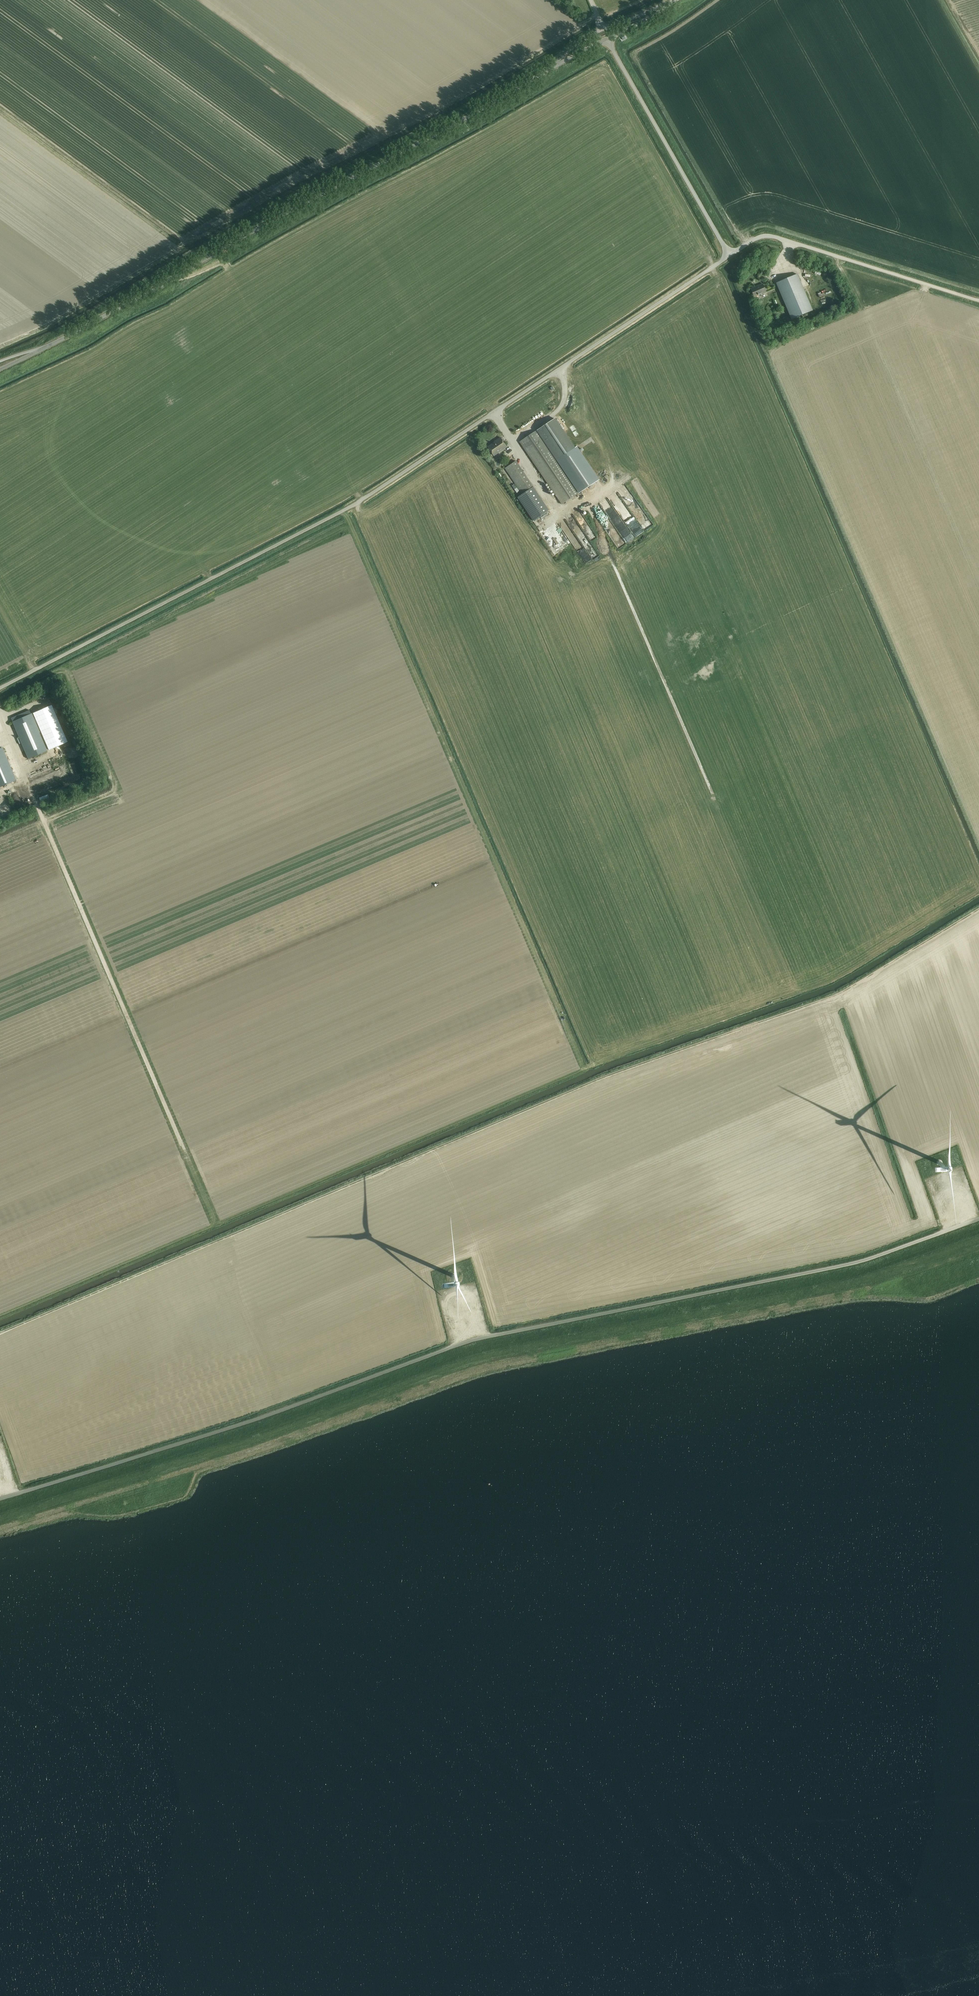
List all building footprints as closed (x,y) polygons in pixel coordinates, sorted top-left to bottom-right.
[(812,310),(797,274),(776,283),(791,319),(812,310)] [(754,297),(766,292),(763,284),(751,289),(754,297)] [(574,448),(555,419),(520,442),(562,504),(596,481),(577,451),(591,441),(589,438),(574,448)] [(494,456),(507,447),(500,438),(497,440),(497,441),(488,447),(494,456)] [(516,461),(505,468),(522,494),(517,497),(533,521),(549,510),(534,487),(533,487),(516,461)] [(29,710),(11,718),(12,722),(31,714),(29,710)] [(28,759),(47,751),(31,714),(12,722),(28,759)] [(16,780),(2,748),(0,748),(0,787),(16,780)]
